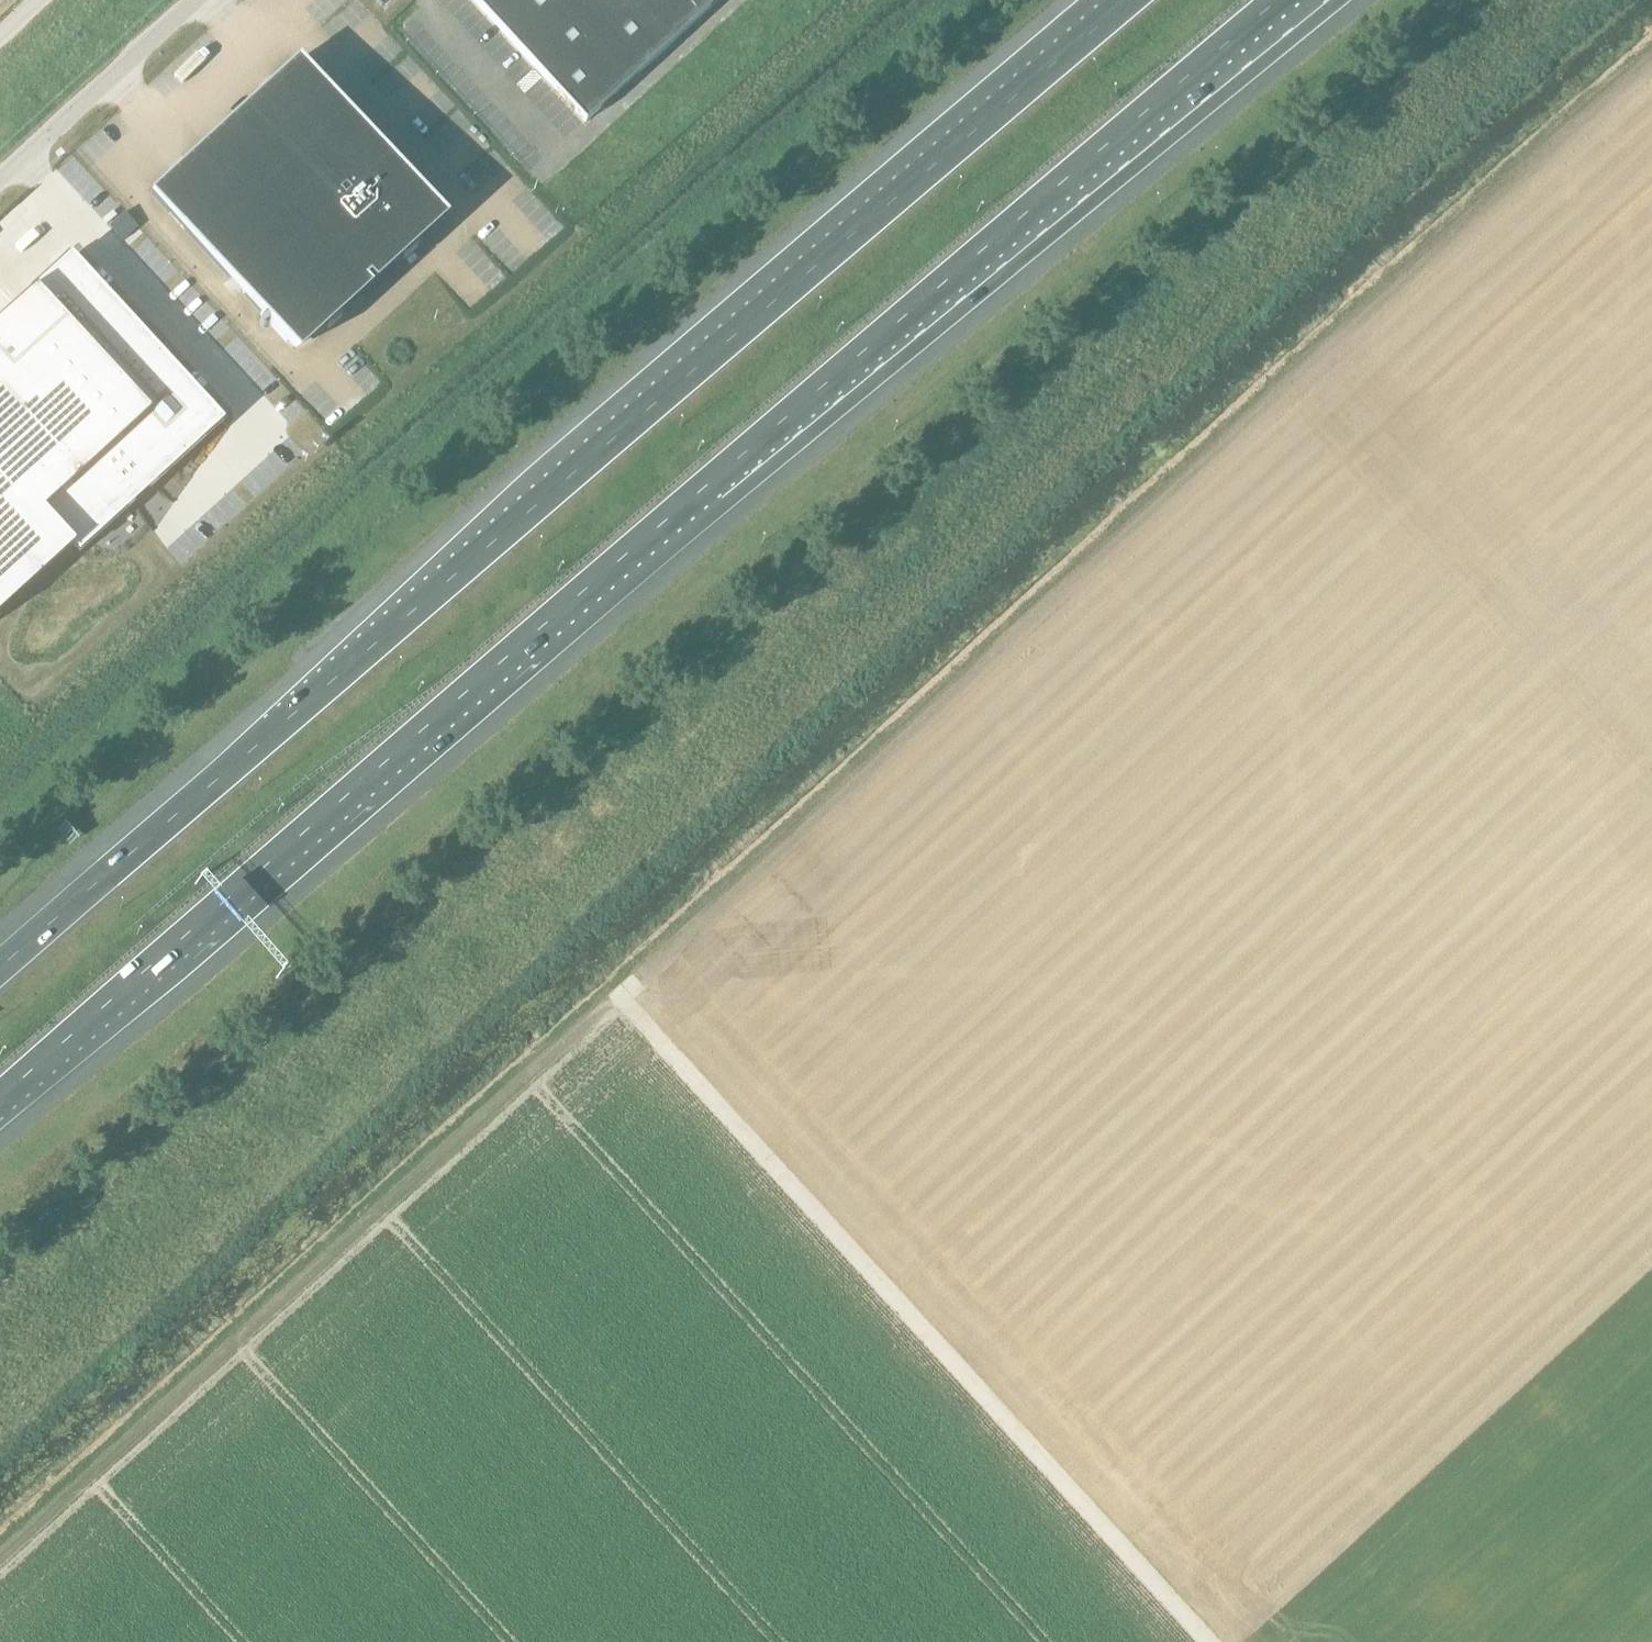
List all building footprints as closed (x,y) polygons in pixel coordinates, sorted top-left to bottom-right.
[(586,125),(722,0),(472,0),(586,125)] [(262,315),(261,316),(287,344),(288,344),(294,350),(323,324),(329,331),(342,318),(336,312),(399,255),(405,261),(418,249),(412,242),(441,216),(435,209),(409,180),(408,181),(299,62),(152,196),(262,315)] [(130,500),(144,487),(148,491),(223,423),(219,419),(72,258),(35,291),(36,292),(17,309),(0,324),(0,620),(75,551),(78,555),(134,504),(130,500)]
